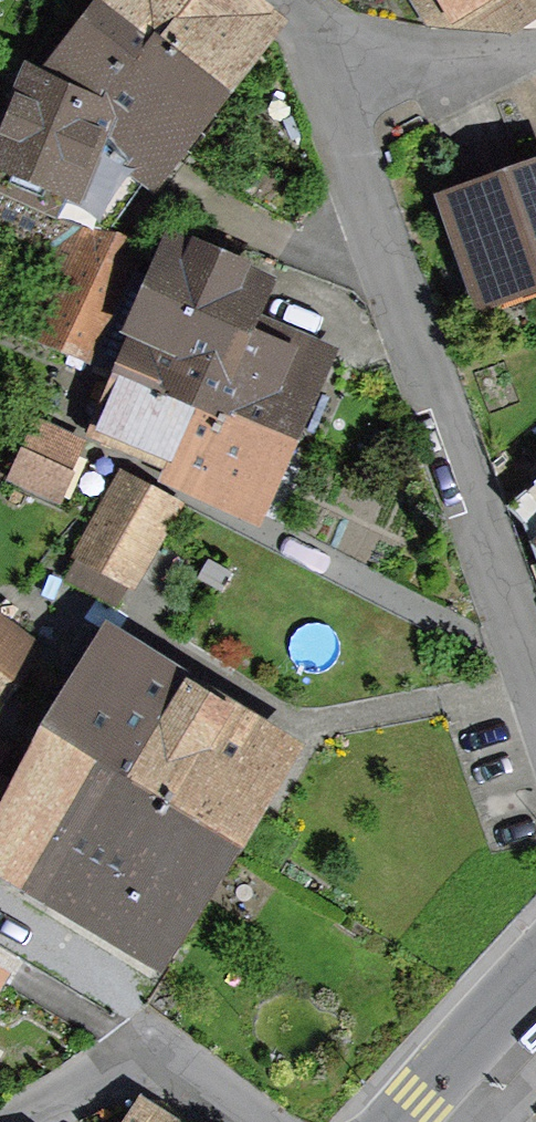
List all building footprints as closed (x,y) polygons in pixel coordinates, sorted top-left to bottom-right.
[(106,6),(217,85),(267,21),(240,0),(98,0),(106,6)] [(496,27),(535,2),(535,0),(420,0),(440,30),(482,5),(496,27)] [(91,135),(144,177),(217,85),(106,6),(46,83),(83,104),(91,135)] [(144,177),(91,135),(83,104),(46,83),(33,75),(0,154),(0,191),(55,215),(108,229),(144,177)] [(488,293),(535,276),(535,162),(506,173),(511,186),(457,205),(488,293)] [(49,250),(12,330),(91,363),(132,273),(141,255),(90,231),(83,233),(71,259),(49,250)] [(175,247),(158,285),(132,273),(91,363),(121,377),(276,448),(317,353),(250,324),(264,286),(175,247)] [(195,482),(249,507),(276,448),(121,377),(100,429),(201,470),(195,482)] [(24,455),(13,479),(57,500),(68,475),(24,455)] [(121,473),(77,551),(133,580),(178,503),(121,473)] [(509,507),(535,535),(535,483),(509,507)] [(0,617),(0,670),(15,681),(40,646),(0,617)] [(130,780),(187,686),(89,626),(62,670),(90,687),(69,720),(59,737),(130,780)] [(15,681),(0,670),(0,702),(15,681)] [(223,837),(281,743),(187,686),(130,780),(223,837)] [(146,957),(223,837),(130,780),(59,737),(27,789),(0,846),(0,853),(84,901),(76,914),(146,957)] [(137,1103),(124,1121),(166,1121),(137,1103)]
